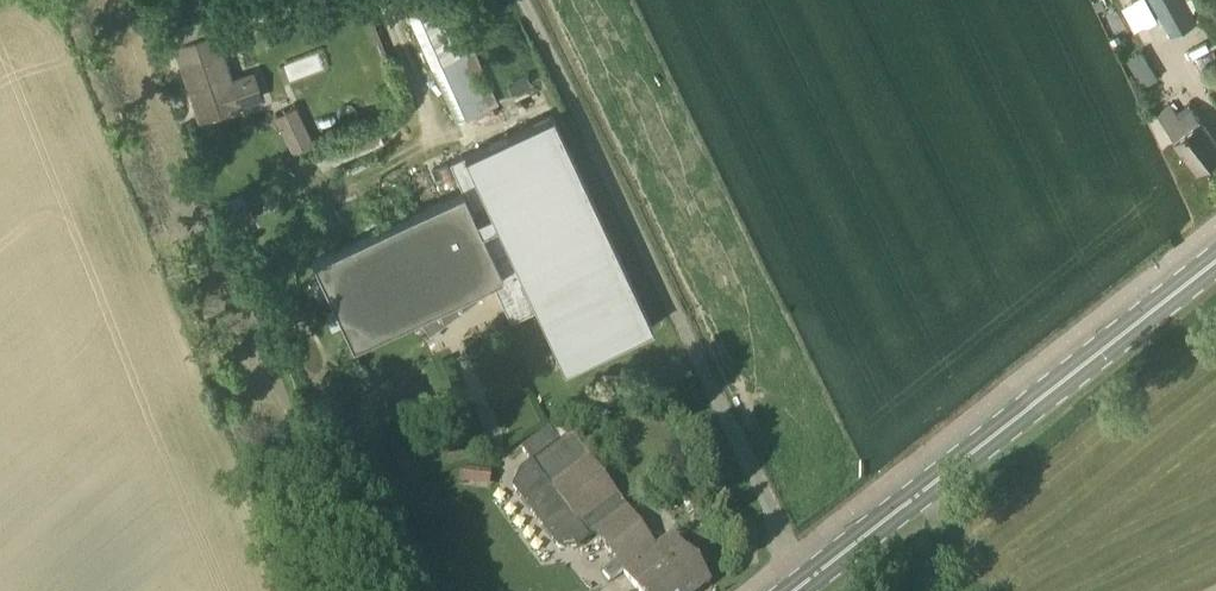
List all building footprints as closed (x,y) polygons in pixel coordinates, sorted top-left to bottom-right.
[(474,49),(452,0),(442,0),(408,15),(432,68),(473,156),(515,136),(474,49)] [(1173,31),(1199,17),(1190,0),(1156,0),(1173,31)] [(233,77),(224,49),(217,30),(176,44),(182,63),(201,120),(242,106),(264,99),(255,71),(233,77)] [(1200,50),(1207,64),(1215,60),(1215,43),(1200,50)] [(1137,50),(1125,57),(1141,84),(1153,76),(1137,50)] [(287,79),(326,72),(322,53),(283,61),(287,79)] [(292,102),(270,112),(287,151),(309,142),(292,102)] [(1172,103),(1158,115),(1200,169),(1215,157),(1215,137),(1193,108),(1182,117),(1172,103)] [(432,334),(496,287),(513,324),(539,312),(567,371),(653,331),(553,118),(515,136),(473,156),(452,166),(465,194),(315,264),(355,350),(420,319),(432,334)] [(549,431),(521,451),(531,466),(520,474),(514,489),(560,549),(577,546),(595,533),(618,562),(603,574),(609,583),(624,572),(638,590),(700,590),(710,584),(673,535),(655,548),(570,436),(559,444),(549,431)]
